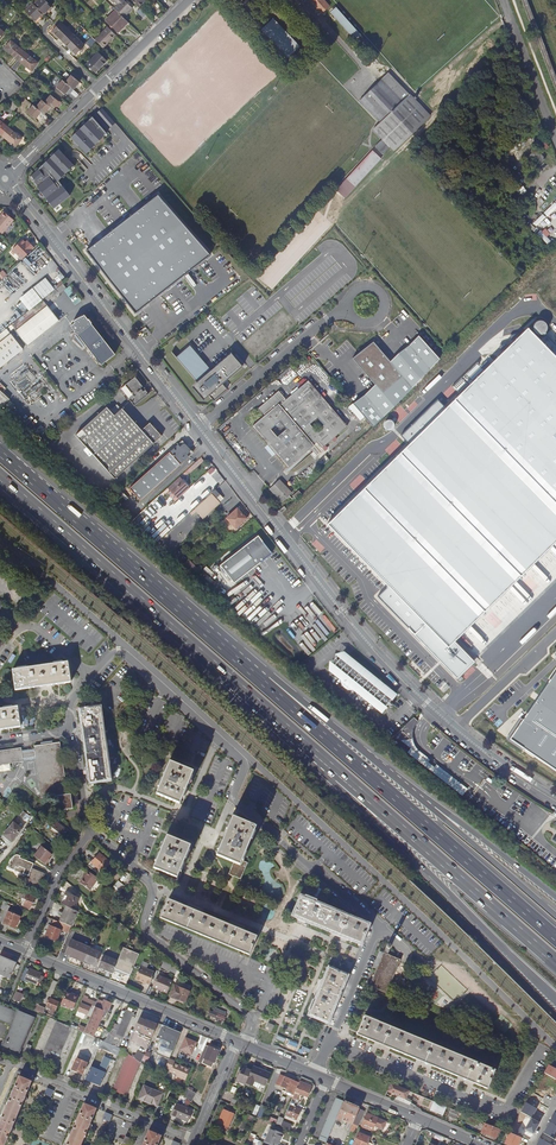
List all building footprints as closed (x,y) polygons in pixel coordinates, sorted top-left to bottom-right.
[(44,14),(51,7),(45,0),(39,0),(34,5),(43,13),(44,14)] [(109,10),(112,6),(106,0),(98,0),(109,10)] [(125,2),(124,0),(114,0),(118,5),(114,8),(116,10),(123,17),(132,8),(129,5),(125,2)] [(254,10),(245,0),(231,0),(247,17),(254,10)] [(321,13),(329,6),(324,0),(309,0),(321,13)] [(43,13),(34,5),(33,4),(25,11),(35,21),(43,13)] [(336,8),(330,12),(355,40),(360,36),(336,8)] [(146,14),(140,9),(137,12),(142,17),(146,14)] [(123,17),(116,10),(106,20),(118,32),(128,22),(123,17)] [(298,48),(271,20),(260,31),(286,59),(298,48)] [(64,42),(72,34),(60,22),(52,31),(64,42)] [(96,41),(104,48),(116,35),(108,27),(96,40),(96,41)] [(72,34),(64,42),(70,49),(76,54),(84,46),(72,34)] [(18,60),(24,52),(11,41),(4,48),(18,60)] [(24,52),(18,60),(31,71),(33,69),(38,63),(24,52)] [(86,64),(95,73),(107,60),(98,52),(89,62),(86,64)] [(65,82),(70,86),(73,89),(79,82),(71,75),(65,82)] [(386,76),(360,100),(381,123),(374,129),(383,139),(375,146),(382,154),(390,147),(394,150),(430,116),(409,94),(406,97),(386,76)] [(65,82),(62,80),(56,87),(64,94),(70,86),(65,82)] [(50,106),(53,109),(59,101),(51,95),(45,102),(50,106)] [(50,106),(45,102),(42,100),(36,107),(41,111),(44,114),(50,106)] [(18,106),(13,101),(9,106),(14,110),(18,106)] [(41,111),(36,107),(35,106),(33,105),(27,112),(35,119),(41,111)] [(97,113),(92,117),(105,132),(110,128),(97,113)] [(105,132),(92,117),(71,137),(84,152),(87,149),(89,151),(103,136),(102,135),(105,132)] [(8,128),(0,121),(0,134),(2,135),(8,128)] [(8,128),(2,135),(9,141),(15,147),(22,139),(8,128)] [(508,141),(516,137),(513,131),(505,135),(508,141)] [(541,154),(548,147),(544,142),(537,149),(541,154)] [(57,181),(73,166),(59,149),(31,175),(34,179),(32,181),(52,207),(56,204),(57,206),(70,196),(57,181)] [(536,149),(529,155),(538,166),(546,159),(536,149)] [(380,159),(372,150),(334,188),(343,196),(380,159)] [(501,171),(519,188),(525,182),(508,165),(501,171)] [(135,312),(209,254),(161,192),(86,250),(135,312)] [(555,208),(555,200),(544,211),(548,215),(555,208)] [(2,234),(14,220),(4,212),(0,216),(0,232),(2,234)] [(537,225),(546,217),(543,214),(534,222),(537,225)] [(547,236),(551,233),(546,227),(539,233),(548,243),(551,240),(547,236)] [(22,260),(34,248),(31,244),(29,246),(26,242),(23,239),(12,250),(22,260)] [(46,277),(20,297),(29,310),(56,289),(46,277)] [(60,292),(66,288),(63,284),(57,289),(60,292)] [(11,325),(15,330),(47,305),(43,300),(11,325)] [(59,320),(47,305),(15,330),(27,345),(59,320)] [(85,315),(71,325),(101,365),(115,354),(85,315)] [(539,335),(550,328),(543,318),(533,325),(539,335)] [(529,328),(480,374),(459,394),(445,407),(438,400),(401,435),(409,444),(327,523),(388,586),(377,596),(457,678),(475,661),(454,641),(555,541),(555,356),(529,328)] [(10,334),(7,330),(0,336),(0,342),(10,334)] [(23,349),(11,334),(10,334),(0,342),(0,367),(23,349)] [(419,381),(439,360),(421,338),(391,363),(375,343),(354,360),(376,386),(353,405),(373,427),(399,402),(419,381)] [(211,403),(224,392),(219,386),(240,369),(228,355),(208,373),(187,348),(173,359),(199,389),(196,391),(199,395),(202,393),(211,403)] [(459,394),(480,374),(473,366),(452,387),(459,394)] [(135,377),(121,388),(134,405),(148,394),(135,377)] [(253,426),(289,468),(315,447),(313,445),(317,442),(322,448),(347,427),(309,381),(287,399),(281,391),(260,408),(266,415),(253,426)] [(0,391),(0,407),(2,408),(9,400),(0,391)] [(115,478),(162,436),(150,422),(142,430),(121,408),(114,415),(107,407),(76,435),(115,478)] [(391,429),(393,427),(393,424),(392,422),(390,420),(388,420),(385,420),(383,422),(383,425),(384,428),(386,429),(388,430),(391,429)] [(190,454),(191,450),(184,443),(179,443),(130,488),(141,500),(190,454)] [(321,460),(325,465),(330,460),(326,456),(321,460)] [(311,477),(325,465),(321,460),(307,472),(311,477)] [(171,490),(177,497),(188,487),(182,480),(171,490)] [(283,502),(292,493),(279,480),(270,489),(283,502)] [(296,499),(302,494),(299,491),(293,496),(296,499)] [(216,498),(211,493),(194,509),(202,518),(220,502),(219,501),(222,498),(219,495),(216,498)] [(160,514),(168,507),(165,504),(164,505),(163,503),(161,505),(157,501),(151,506),(155,510),(156,509),(160,514)] [(226,518),(236,528),(247,518),(237,508),(231,514),(226,518)] [(272,553),(258,535),(220,565),(234,583),(272,553)] [(181,566),(192,576),(202,567),(200,565),(197,568),(188,559),(181,566)] [(383,711),(395,697),(343,655),(331,670),(344,680),(342,682),(351,690),(353,687),(383,711)] [(66,663),(11,671),(14,691),(69,683),(66,663)] [(550,680),(523,720),(510,740),(523,749),(533,756),(534,754),(555,769),(555,671),(550,680)] [(0,709),(0,730),(18,727),(16,707),(0,709)] [(98,707),(78,710),(88,783),(109,780),(98,707)] [(417,722),(414,718),(394,736),(400,741),(412,740),(412,737),(412,734),(412,731),(413,731),(414,728),(415,726),(418,723),(417,722)] [(522,751),(523,749),(510,740),(523,720),(520,718),(506,740),(522,751)] [(21,762),(21,759),(34,757),(40,798),(54,796),(66,795),(58,743),(32,746),(33,752),(20,754),(19,748),(0,751),(0,765),(21,762)] [(414,745),(413,743),(406,744),(405,746),(454,787),(457,784),(418,752),(416,749),(415,748),(414,745)] [(534,754),(533,756),(555,771),(555,769),(534,754)] [(192,772),(168,762),(154,794),(178,804),(192,772)] [(465,791),(457,784),(454,787),(463,794),(465,791)] [(58,811),(71,809),(69,794),(66,795),(54,796),(55,798),(56,798),(58,811)] [(51,817),(46,823),(52,828),(53,827),(64,836),(68,831),(51,817)] [(256,826),(233,817),(217,855),(234,862),(229,874),(241,879),(248,862),(242,860),(256,826)] [(13,822),(3,835),(12,842),(22,830),(21,829),(19,827),(13,822)] [(189,846),(165,836),(151,868),(175,878),(189,846)] [(52,854),(42,846),(34,856),(46,865),(49,861),(47,860),(52,854)] [(92,863),(103,871),(110,862),(99,854),(92,863)] [(34,864),(17,857),(14,858),(13,862),(11,861),(8,867),(28,876),(26,882),(31,884),(31,886),(37,888),(43,875),(37,872),(38,871),(32,868),(34,864)] [(99,879),(88,871),(80,883),(91,890),(99,879)] [(113,887),(116,890),(122,883),(119,880),(113,887)] [(65,906),(74,910),(79,897),(66,892),(61,905),(65,906)] [(35,897),(27,893),(25,898),(24,899),(26,900),(24,906),(30,908),(35,897)] [(359,944),(367,924),(299,896),(291,916),(359,944)] [(166,899),(159,918),(247,955),(255,936),(166,899)] [(65,906),(60,921),(72,926),(77,911),(74,910),(65,906)] [(3,923),(16,928),(18,923),(20,924),(22,921),(19,920),(20,917),(8,912),(3,923)] [(68,934),(71,927),(53,919),(49,929),(48,931),(46,936),(56,941),(61,930),(57,929),(57,928),(63,930),(62,931),(68,934)] [(84,961),(90,948),(90,947),(71,940),(66,954),(70,956),(70,957),(84,963),(84,961)] [(385,993),(399,960),(386,955),(389,947),(389,946),(388,945),(387,945),(386,945),(385,946),(382,953),(378,952),(371,967),(375,969),(368,986),(385,993)] [(90,948),(84,961),(95,966),(100,953),(90,948)] [(118,961),(114,969),(115,969),(126,974),(130,975),(136,960),(139,954),(123,948),(118,961)] [(114,969),(118,961),(103,955),(99,967),(104,969),(105,967),(114,971),(114,969)] [(0,956),(0,971),(10,976),(16,963),(0,956)] [(180,971),(165,959),(160,970),(168,973),(169,970),(175,973),(176,973),(179,974),(180,971)] [(26,967),(21,979),(24,980),(25,979),(29,968),(26,967)] [(154,972),(140,967),(136,978),(145,982),(145,983),(149,985),(154,972)] [(41,973),(29,968),(25,979),(37,984),(41,973)] [(346,976),(327,968),(307,1015),(326,1023),(346,976)] [(162,977),(158,975),(153,987),(167,993),(172,981),(162,977)] [(189,991),(175,985),(170,995),(175,998),(176,997),(185,1001),(189,991)] [(73,995),(66,992),(61,1004),(73,1009),(79,996),(74,994),(73,995)] [(92,1003),(87,1000),(88,997),(84,995),(83,999),(81,1003),(78,1011),(87,1015),(90,1007),(93,1008),(95,1004),(92,1003)] [(49,1013),(53,1015),(58,1002),(50,999),(47,1007),(50,1008),(49,1013)] [(103,1001),(98,999),(84,1032),(94,1037),(97,1030),(97,1031),(99,1027),(96,1025),(97,1023),(97,1024),(99,1020),(102,1021),(103,1017),(102,1016),(105,1011),(108,1012),(111,1003),(104,1000),(103,1001)] [(11,1025),(2,1045),(20,1052),(34,1018),(17,1010),(16,1012),(0,1005),(0,1020),(11,1025)] [(45,1007),(38,1005),(35,1011),(42,1014),(45,1007)] [(207,1015),(216,1018),(218,1019),(224,1021),(226,1017),(224,1017),(226,1013),(214,1008),(213,1012),(209,1010),(207,1015)] [(112,1044),(119,1047),(133,1012),(126,1010),(112,1044)] [(494,1070),(363,1016),(356,1034),(486,1088),(494,1070)] [(139,1030),(142,1031),(146,1023),(142,1021),(140,1020),(136,1029),(139,1030)] [(71,1027),(57,1021),(41,1060),(55,1066),(71,1027)] [(274,1026),(268,1023),(266,1029),(272,1031),(274,1026)] [(160,1039),(175,1045),(180,1032),(162,1025),(156,1038),(160,1039)] [(143,1031),(142,1031),(139,1030),(138,1032),(135,1032),(133,1037),(135,1037),(135,1036),(140,1038),(143,1031)] [(185,1038),(180,1050),(191,1054),(197,1043),(185,1038)] [(169,1059),(175,1045),(160,1039),(154,1053),(169,1059)] [(119,1047),(112,1044),(104,1041),(102,1040),(99,1047),(118,1055),(121,1048),(119,1047)] [(205,1045),(198,1062),(202,1063),(204,1058),(214,1062),(219,1050),(214,1049),(215,1047),(209,1045),(209,1046),(205,1045)] [(146,1050),(142,1061),(148,1063),(152,1052),(146,1050)] [(126,1096),(140,1063),(127,1053),(112,1090),(126,1096)] [(90,1067),(85,1079),(100,1085),(111,1059),(104,1056),(98,1070),(90,1067)] [(87,1063),(77,1058),(72,1070),(83,1074),(87,1063)] [(204,1058),(202,1063),(212,1067),(214,1062),(204,1058)] [(175,1061),(169,1059),(165,1067),(171,1070),(170,1072),(176,1074),(176,1076),(185,1080),(190,1068),(184,1066),(184,1067),(174,1063),(175,1061)] [(555,1079),(555,1067),(548,1063),(544,1072),(555,1079)] [(246,1083),(251,1071),(245,1068),(245,1067),(242,1065),(235,1082),(244,1086),(246,1083)] [(253,1066),(251,1071),(246,1083),(258,1088),(260,1083),(265,1085),(270,1073),(253,1066)] [(276,1084),(281,1087),(285,1077),(280,1075),(276,1084)] [(10,1132),(12,1132),(13,1132),(14,1132),(15,1131),(15,1130),(15,1129),(14,1128),(13,1128),(12,1127),(22,1104),(23,1100),(24,1100),(25,1101),(27,1101),(28,1100),(28,1099),(27,1098),(27,1097),(25,1096),(31,1081),(19,1076),(13,1090),(12,1091),(10,1095),(11,1095),(0,1120),(0,1144),(5,1144),(10,1132)] [(294,1095),(299,1082),(292,1080),(289,1079),(285,1077),(281,1087),(286,1089),(285,1091),(294,1095)] [(296,1106),(297,1107),(299,1103),(297,1101),(299,1094),(307,1097),(312,1086),(299,1081),(299,1082),(294,1095),(290,1104),(296,1106)] [(403,1089),(391,1084),(388,1091),(400,1097),(399,1097),(411,1102),(412,1100),(406,1098),(409,1091),(403,1089)] [(161,1093),(143,1086),(139,1098),(156,1105),(161,1093)] [(187,1089),(184,1096),(192,1103),(192,1102),(196,1093),(187,1089)] [(319,1139),(326,1142),(337,1117),(343,1102),(343,1101),(336,1098),(328,1116),(319,1139)] [(337,1117),(352,1124),(359,1109),(359,1108),(343,1102),(337,1117)] [(443,1115),(447,1107),(434,1102),(430,1110),(443,1115)] [(88,1128),(90,1128),(91,1128),(92,1128),(93,1126),(93,1125),(92,1124),(91,1124),(90,1123),(96,1108),(84,1103),(77,1118),(75,1121),(76,1122),(66,1144),(81,1144),(88,1128)] [(172,1115),(187,1121),(192,1110),(176,1104),(172,1115)] [(296,1106),(290,1104),(285,1115),(296,1119),(300,1110),(295,1108),(296,1106)] [(218,1123),(228,1127),(235,1112),(227,1108),(227,1109),(226,1111),(223,1110),(218,1123)] [(359,1109),(352,1124),(352,1126),(355,1127),(357,1128),(364,1111),(359,1109)] [(459,1112),(451,1109),(448,1115),(457,1119),(459,1112)] [(544,1133),(555,1138),(555,1112),(554,1111),(544,1133)] [(362,1126),(372,1130),(374,1126),(383,1129),(386,1121),(377,1118),(367,1113),(362,1126)] [(283,1121),(281,1126),(289,1129),(291,1124),(283,1121)] [(228,1127),(218,1123),(216,1126),(227,1131),(228,1127)] [(500,1129),(486,1123),(482,1132),(496,1138),(500,1129)] [(271,1144),(277,1144),(282,1134),(270,1129),(264,1142),(271,1144)] [(161,1136),(149,1130),(142,1144),(141,1144),(157,1144),(161,1136)] [(358,1132),(353,1144),(354,1144),(366,1144),(370,1137),(365,1135),(358,1132)] [(510,1133),(505,1144),(509,1144),(518,1144),(521,1138),(510,1133)]
